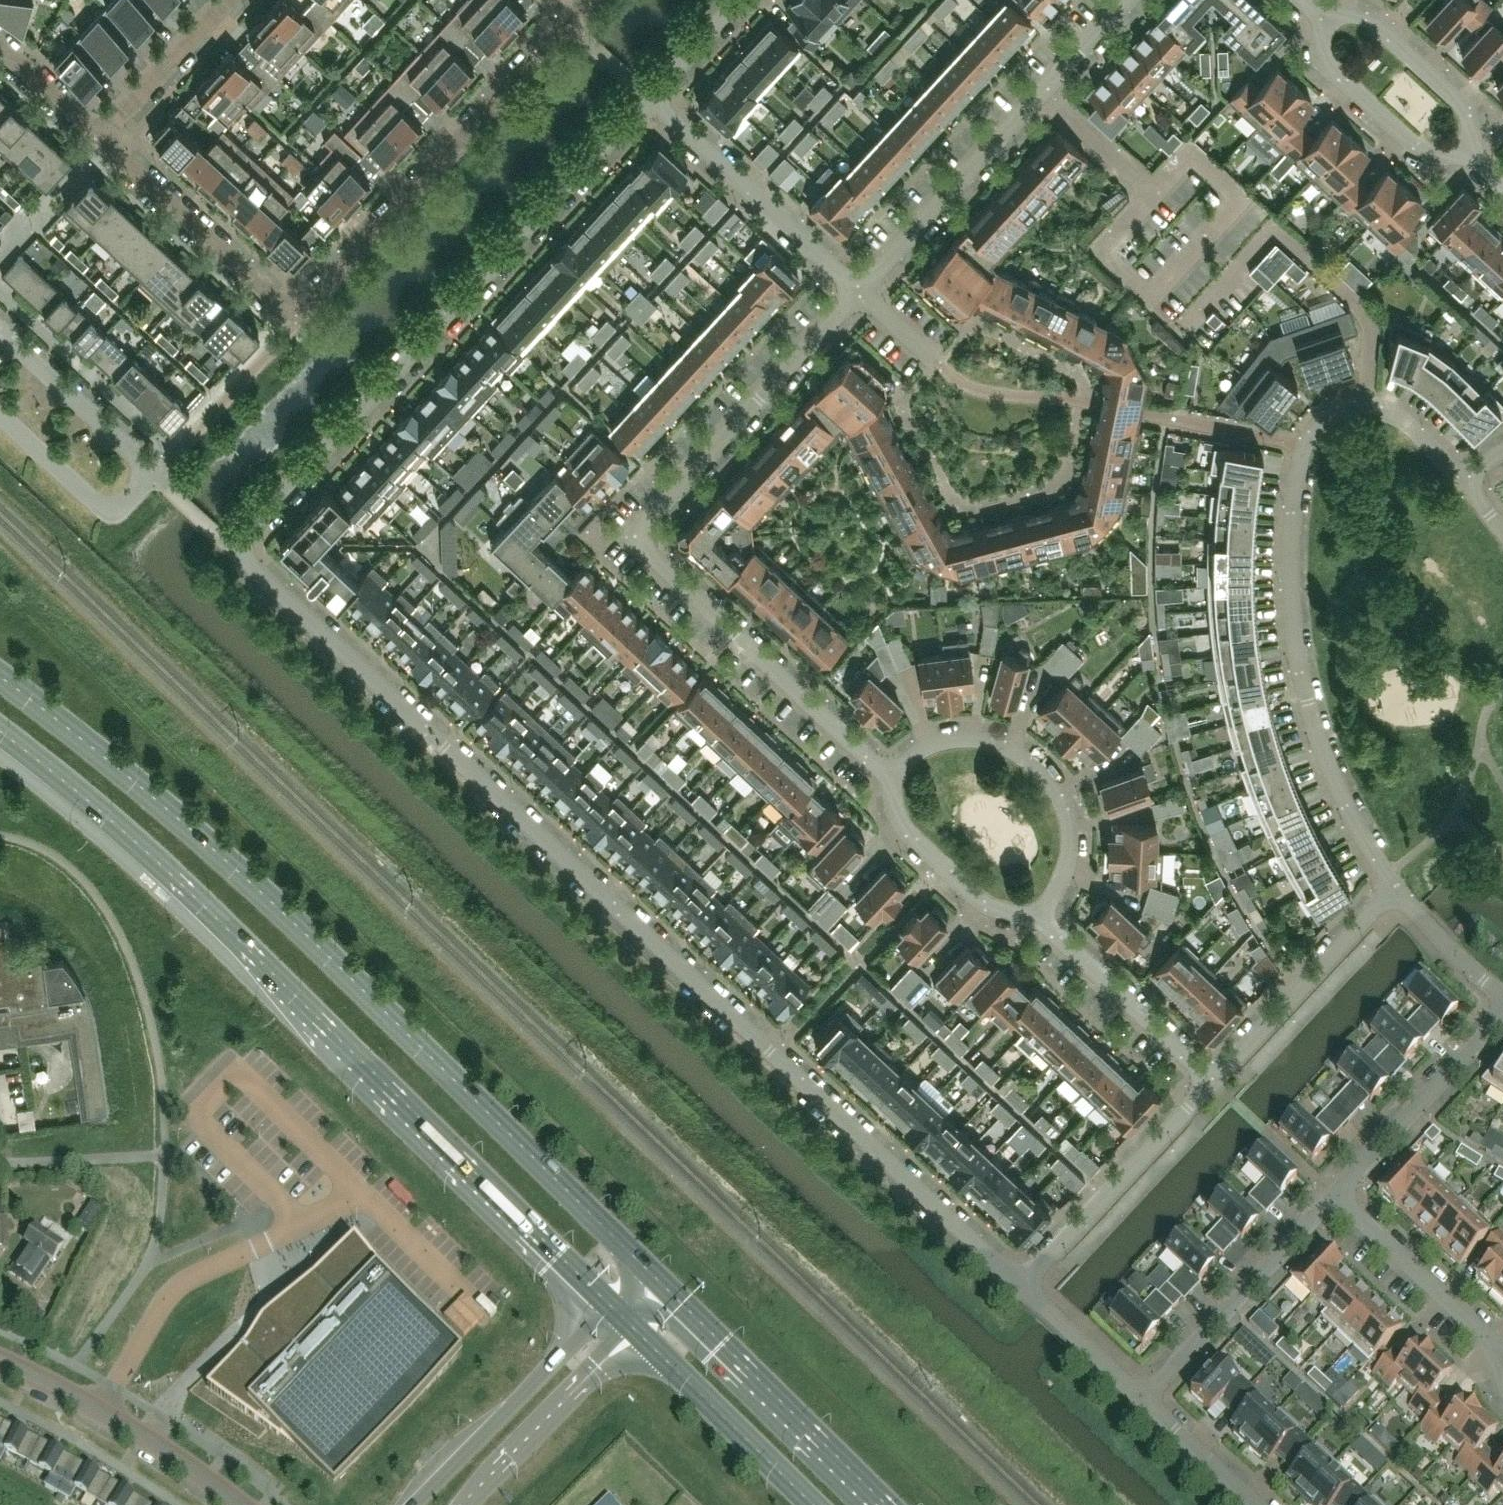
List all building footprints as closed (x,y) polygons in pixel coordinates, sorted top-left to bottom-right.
[(33,0),(0,0),(0,11),(23,33),(33,0)] [(164,4),(159,0),(111,0),(107,4),(138,32),(164,4)] [(330,21),(310,2),(309,2),(310,3),(301,12),(288,0),(277,0),(265,12),(264,11),(263,11),(304,49),(330,21)] [(350,0),(312,0),(311,2),(310,1),(310,2),(330,21),(350,0)] [(478,0),(465,0),(445,22),(466,41),(466,40),(474,30),(494,48),(510,30),(512,32),(512,31),(478,0)] [(512,31),(511,29),(527,12),(515,0),(478,0),(512,31)] [(830,16),(831,16),(814,0),(792,0),(785,7),(801,22),(793,30),(812,47),(820,39),(814,34),(830,16)] [(855,0),(814,0),(831,16),(830,16),(836,21),(855,0)] [(957,0),(941,0),(940,1),(949,9),(957,0)] [(1032,25),(1005,0),(989,17),(1017,42),(1032,25)] [(1054,0),(1023,0),(1040,16),(1055,0),(1054,0)] [(1199,4),(1195,0),(1175,0),(1158,18),(1186,45),(1201,29),(1188,17),(1196,7),(1199,4)] [(1265,14),(1250,0),(1226,0),(1223,3),(1236,15),(1224,28),(1239,42),(1265,14)] [(1491,4),(1486,0),(1444,0),(1426,20),(1430,24),(1427,27),(1437,36),(1440,33),(1444,37),(1462,17),(1472,26),(1491,4)] [(949,9),(940,1),(932,10),(941,18),(949,9)] [(111,61),(138,32),(107,4),(81,32),(111,61)] [(66,5),(59,13),(68,20),(75,12),(66,5)] [(1196,7),(1188,17),(1201,29),(1209,20),(1196,7)] [(278,77),(304,49),(263,11),(263,12),(265,13),(248,31),(267,49),(259,58),(258,58),(278,77)] [(1272,43),(1284,30),(1279,25),(1278,26),(1265,14),(1239,42),(1255,57),(1270,41),(1272,43)] [(1501,29),(1486,15),(1474,28),(1479,33),(1461,53),(1465,56),(1462,59),(1472,69),(1475,66),(1479,69),(1497,49),(1502,55),(1502,27),(1501,29)] [(1017,42),(989,17),(975,33),(1002,58),(1017,42)] [(1186,45),(1158,18),(1144,33),(1173,60),(1186,45)] [(797,44),(770,19),(755,36),(782,61),(797,44)] [(456,50),(465,41),(466,41),(445,22),(419,50),(460,88),(460,87),(459,86),(475,68),(456,50)] [(928,32),(919,24),(911,33),(920,41),(928,32)] [(85,90),(111,61),(81,32),(54,61),(85,90)] [(911,50),(920,41),(911,33),(903,42),(911,50)] [(1002,58),(975,33),(960,49),(987,74),(1002,58)] [(1173,60),(1144,33),(1132,47),(1160,73),(1173,60)] [(782,61),(755,36),(740,52),(767,77),(782,61)] [(874,38),(866,47),(874,54),(882,45),(874,38)] [(1160,73),(1132,47),(1117,63),(1145,90),(1160,73)] [(1228,61),(1227,48),(1217,49),(1217,61),(1228,61)] [(987,74),(960,49),(945,65),(972,90),(987,74)] [(1210,61),(1209,49),(1199,50),(1200,62),(1210,61)] [(460,88),(419,50),(393,78),(414,97),(414,96),(422,87),(441,105),(458,87),(459,88),(460,88)] [(252,105),(278,77),(258,58),(257,59),(258,59),(249,69),(230,51),(214,69),(212,67),(211,68),(252,105)] [(767,77),(740,52),(726,68),(755,95),(756,94),(753,92),(767,77)] [(890,73),(898,64),(889,56),(881,65),(890,73)] [(1210,73),(1210,61),(1200,62),(1200,74),(1210,73)] [(1228,73),(1228,61),(1217,61),(1218,73),(1228,73)] [(1145,90),(1117,63),(1103,78),(1131,105),(1145,90)] [(882,82),(890,73),(881,65),(873,73),(882,82)] [(972,90),(945,65),(931,81),(958,106),(972,90)] [(252,105),(211,68),(213,70),(183,101),(182,100),(182,101),(195,113),(208,98),(228,117),(245,99),(252,106),(252,105)] [(755,95),(726,68),(725,69),(728,71),(714,86),(741,111),(755,95)] [(1256,125),(1297,80),(1292,76),(1289,79),(1286,75),(1285,76),(1276,68),(1258,87),(1248,78),(1228,100),(1256,125)] [(404,107),(413,97),(413,98),(414,97),(393,78),(367,106),(408,144),(407,142),(423,125),(404,107)] [(1131,105),(1103,78),(1088,94),(1097,102),(1089,111),(1108,129),(1131,105)] [(1303,129),(1293,120),(1312,100),(1303,92),(1303,91),(1300,88),(1302,85),(1297,80),(1256,125),(1284,150),(1303,129)] [(958,106),(931,81),(916,97),(943,122),(958,106)] [(824,100),(832,91),(823,83),(815,92),(824,100)] [(741,111),(714,86),(698,103),(714,118),(712,120),(721,130),(724,127),(725,128),(741,111)] [(861,105),(869,96),(860,88),(852,96),(861,105)] [(327,108),(347,119),(356,101),(337,91),(327,108)] [(12,103),(0,92),(0,115),(12,103)] [(816,109),(824,100),(815,92),(807,101),(816,109)] [(839,114),(847,105),(838,97),(830,106),(839,114)] [(943,122),(916,97),(901,112),(928,137),(943,122)] [(1209,108),(1200,100),(1194,107),(1203,115),(1209,108)] [(204,148),(182,127),(195,113),(182,101),(181,101),(182,102),(152,135),(168,150),(167,152),(168,153),(169,151),(187,167),(186,168),(186,169),(205,149),(204,148)] [(27,116),(12,103),(0,115),(0,144),(1,144),(27,116)] [(408,144),(367,106),(344,131),(364,151),(365,150),(365,149),(370,143),(390,161),(406,143),(408,145),(408,144)] [(839,114),(830,106),(822,114),(831,123),(839,114)] [(1203,115),(1194,107),(1187,114),(1196,122),(1203,115)] [(928,137),(901,112),(886,128),(914,153),(928,137)] [(795,132),(803,123),(794,115),(786,124),(795,132)] [(16,158),(42,130),(27,116),(1,144),(16,158)] [(253,132),(261,123),(254,117),(246,126),(253,132)] [(1311,176),(1352,131),(1347,126),(1345,129),(1341,126),(1340,126),(1331,118),(1313,138),(1303,129),(1284,150),(1311,176)] [(301,136),(317,140),(322,123),(305,119),(301,136)] [(260,138),(268,129),(261,123),(253,132),(260,138)] [(795,132),(786,124),(778,132),(787,141),(795,132)] [(204,186),(241,145),(223,128),(204,148),(205,149),(186,169),(187,169),(188,168),(204,184),(203,185),(204,186)] [(352,163),(361,154),(362,153),(334,128),(324,139),(331,146),(315,163),(356,201),(356,200),(355,199),(371,181),(352,163)] [(809,145),(818,137),(809,128),(801,137),(809,145)] [(914,153),(886,128),(872,144),(899,169),(914,153)] [(1086,156),(1074,146),(1056,129),(1040,146),(1070,173),(1086,156)] [(31,172),(57,144),(42,130),(16,158),(31,172)] [(1182,138),(1173,130),(1166,137),(1175,145),(1182,138)] [(1358,180),(1349,171),(1367,151),(1358,143),(1359,142),(1355,139),(1357,136),(1352,131),(1311,176),(1339,201),(1358,180)] [(1161,132),(1153,141),(1158,146),(1160,144),(1166,137),(1161,132)] [(801,154),(809,145),(801,137),(793,146),(801,154)] [(1175,145),(1166,137),(1160,144),(1169,152),(1175,145)] [(763,167),(779,149),(770,141),(754,159),(763,167)] [(46,186),(72,159),(57,144),(31,172),(46,186)] [(899,169),(872,144),(857,160),(884,185),(899,169)] [(222,201),(259,161),(241,145),(204,186),(205,184),(222,200),(221,201),(222,201)] [(688,166),(678,157),(675,160),(660,145),(644,161),(672,186),(687,170),(685,169),(688,166)] [(1070,173),(1040,146),(1024,164),(1053,191),(1070,173)] [(288,165),(296,156),(290,150),(282,159),(288,165)] [(777,180),(793,163),(784,155),(769,172),(777,180)] [(295,171),(303,162),(296,156),(288,165),(295,171)] [(884,185),(857,160),(843,175),(841,173),(840,174),(869,201),(884,185)] [(239,218),(276,177),(259,161),(222,201),(222,202),(223,201),(240,216),(238,218),(239,218)] [(672,186),(644,161),(630,177),(628,174),(627,175),(657,202),(672,186)] [(325,232),(354,200),(355,201),(356,201),(315,163),(315,164),(322,170),(305,188),(325,206),(312,221),(325,233),(326,232),(325,232)] [(1053,191),(1024,164),(1017,172),(1014,172),(1006,180),(1037,209),(1053,191)] [(1374,218),(1408,182),(1402,177),(1400,180),(1396,176),(1395,177),(1386,169),(1368,189),(1358,180),(1339,201),(1339,202),(1341,200),(1369,225),(1374,219),(1374,218)] [(869,201),(840,174),(825,189),(853,214),(866,199),(869,202),(869,201)] [(657,202),(627,175),(612,191),(639,216),(653,201),(656,204),(657,202)] [(84,221),(109,193),(91,176),(65,204),(68,206),(63,212),(79,227),(84,221)] [(276,214),(290,199),(291,198),(295,194),(276,177),(239,218),(239,219),(241,217),(257,232),(256,233),(257,234),(275,214),(276,214)] [(1037,209),(1006,180),(998,188),(999,191),(994,197),(1028,228),(1032,224),(1031,224),(1031,225),(1026,220),(1037,209)] [(1404,221),(1422,202),(1413,193),(1414,193),(1410,189),(1412,186),(1408,182),(1374,218),(1374,219),(1369,225),(1385,240),(1396,250),(1403,242),(1414,231),(1404,221)] [(0,188),(0,193),(6,198),(12,193),(3,184),(0,188)] [(1129,195),(1119,186),(1103,204),(1113,213),(1129,195)] [(1448,234),(1478,201),(1476,199),(1478,196),(1468,187),(1466,190),(1463,187),(1427,225),(1442,239),(1447,233),(1448,234)] [(295,194),(291,198),(299,206),(309,196),(300,188),(295,194)] [(853,214),(825,189),(810,206),(811,207),(809,210),(819,219),(821,216),(837,231),(853,214)] [(639,216),(612,191),(598,207),(625,232),(639,216)] [(21,201),(12,193),(6,198),(15,207),(21,201)] [(99,235),(124,207),(109,193),(84,221),(99,235)] [(712,221),(728,204),(718,194),(702,212),(712,221)] [(1028,228),(994,197),(989,202),(986,202),(980,208),(1011,237),(1020,227),(1025,231),(1024,231),(1025,232),(1028,228)] [(1457,254),(1488,221),(1474,208),(1479,202),(1478,201),(1448,234),(1447,233),(1442,239),(1457,254)] [(114,248),(139,220),(124,207),(99,235),(114,248)] [(625,232),(598,207),(583,223),(610,248),(625,232)] [(0,214),(0,219),(4,223),(13,214),(6,208),(0,214)] [(1011,237),(980,208),(971,218),(971,221),(967,226),(996,253),(998,251),(1011,237)] [(728,236),(744,219),(734,209),(718,227),(728,236)] [(1097,231),(1110,217),(1104,211),(1095,218),(1090,224),(1097,231)] [(293,265),(324,232),(325,233),(312,221),(299,235),(276,214),(275,214),(257,234),(258,233),(276,249),(274,251),(275,252),(277,250),(293,265)] [(129,262),(154,234),(139,220),(114,248),(129,262)] [(1472,268),(1502,235),(1488,221),(1457,254),(1472,268)] [(696,239),(704,230),(695,222),(687,231),(696,239)] [(610,248),(583,223),(568,239),(595,264),(610,248)] [(1083,245),(1097,231),(1090,224),(1082,233),(1077,239),(1083,245)] [(999,267),(1000,252),(998,251),(996,253),(967,226),(922,274),(917,274),(913,277),(913,284),(918,287),(923,286),(935,297),(959,271),(985,285),(995,266),(998,268),(999,267)] [(1316,230),(1305,241),(1313,248),(1323,237),(1316,230)] [(696,239),(687,231),(679,240),(688,248),(696,239)] [(65,241),(56,233),(50,239),(59,247),(65,241)] [(144,276),(169,248),(154,234),(129,262),(143,275),(144,276)] [(1502,264),(1502,235),(1472,268),(1487,281),(1502,264)] [(719,244),(710,236),(702,245),(710,253),(719,244)] [(595,264),(568,239),(554,255),(581,280),(595,264)] [(1416,254),(1403,242),(1396,250),(1398,251),(1409,262),(1416,254)] [(1293,258),(1277,243),(1269,253),(1284,267),(1293,258)] [(710,253),(702,245),(694,253),(702,262),(710,253)] [(71,247),(65,253),(74,261),(80,255),(71,247)] [(798,273),(783,258),(785,256),(775,247),(773,249),(771,248),(756,265),(783,290),(798,273)] [(154,295),(184,262),(169,248),(144,276),(143,275),(138,281),(154,295)] [(1415,267),(1409,262),(1398,251),(1392,257),(1410,273),(1415,267)] [(2,273),(30,299),(49,279),(20,253),(2,273)] [(666,271),(675,262),(666,254),(658,263),(666,271)] [(88,263),(80,255),(74,261),(83,269),(88,263)] [(581,280),(554,255),(539,271),(566,296),(581,280)] [(1437,263),(1428,255),(1422,263),(1431,271),(1437,263)] [(1103,270),(1090,258),(1089,257),(1083,263),(1090,270),(1096,277),(1103,270)] [(169,309),(199,276),(184,262),(154,295),(169,309)] [(658,280),(666,271),(658,263),(650,272),(658,280)] [(1265,271),(1256,263),(1249,270),(1258,279),(1265,271)] [(1502,295),(1502,264),(1487,281),(1502,295)] [(783,290),(756,265),(741,280),(771,308),(772,307),(769,305),(783,290)] [(995,316),(1015,277),(998,268),(995,266),(985,285),(974,307),(995,316)] [(689,276),(680,267),(672,276),(681,284),(689,276)] [(1117,283),(1103,270),(1096,277),(1103,283),(1112,289),(1117,283)] [(566,296),(539,271),(524,287),(551,312),(566,296)] [(974,307),(985,285),(959,271),(935,297),(947,308),(946,313),(950,318),(957,318),(960,312),(959,307),(964,302),(974,307)] [(1267,287),(1273,279),(1265,271),(1258,279),(1267,287)] [(1365,273),(1353,286),(1359,291),(1370,278),(1365,273)] [(104,289),(110,283),(101,275),(95,281),(104,289)] [(1458,283),(1450,275),(1443,282),(1452,290),(1458,283)] [(189,318),(214,290),(199,276),(169,309),(184,324),(189,318)] [(673,293),(681,284),(672,276),(664,285),(673,293)] [(1015,325),(1038,281),(1033,279),(1034,280),(1031,285),(1015,277),(995,316),(1015,325)] [(77,305),(49,279),(30,299),(58,325),(77,305)] [(771,308),(741,280),(740,281),(743,284),(729,299),(756,324),(771,308)] [(1036,335),(1059,292),(1058,291),(1055,297),(1038,289),(1041,284),(1042,284),(1042,283),(1038,281),(1015,325),(1036,335)] [(118,291),(110,283),(104,289),(113,297),(118,291)] [(1467,291),(1458,283),(1452,290),(1460,298),(1467,291)] [(93,287),(84,298),(92,306),(102,295),(93,287)] [(551,312),(524,287),(509,303),(537,328),(551,312)] [(640,305),(648,297),(640,289),(631,297),(640,305)] [(204,331),(229,303),(214,290),(189,318),(204,331)] [(1057,344),(1079,302),(1059,292),(1036,335),(1057,344)] [(640,305),(631,297),(623,306),(632,314),(640,305)] [(649,313),(657,305),(648,297),(640,305),(649,313)] [(756,324),(729,299),(715,315),(742,340),(756,324)] [(131,302),(125,308),(134,316),(140,310),(131,302)] [(1078,354),(1096,319),(1076,308),(1079,302),(1057,344),(1078,354)] [(219,345),(244,317),(229,303),(204,331),(219,345)] [(537,328),(509,303),(494,319),(521,344),(537,328)] [(1488,311),(1479,303),(1473,310),(1482,318),(1488,311)] [(105,331),(77,305),(58,325),(86,351),(105,331)] [(641,322),(649,313),(640,305),(632,314),(641,322)] [(1357,331),(1349,307),(1313,320),(1330,368),(1339,365),(1339,367),(1353,363),(1343,335),(1357,331)] [(148,319),(140,310),(134,316),(143,324),(148,319)] [(1222,318),(1213,310),(1206,317),(1215,325),(1222,318)] [(1497,319),(1488,311),(1482,318),(1490,326),(1497,319)] [(120,329),(128,320),(120,314),(113,322),(120,329)] [(742,340),(715,315),(700,331),(727,356),(742,340)] [(240,354),(260,332),(244,317),(219,345),(234,360),(240,354)] [(608,334),(616,325),(607,317),(599,326),(608,334)] [(1170,332),(1165,328),(1163,325),(1156,319),(1150,325),(1157,332),(1164,339),(1170,332)] [(1408,374),(1427,341),(1428,341),(1431,333),(1394,319),(1389,335),(1395,337),(1387,365),(1390,366),(1389,368),(1400,373),(1400,371),(1408,374)] [(1481,328),(1472,319),(1466,325),(1475,333),(1481,328)] [(1330,368),(1313,320),(1269,335),(1284,356),(1298,351),(1307,376),(1317,373),(1318,375),(1331,370),(1330,368)] [(1135,355),(1125,334),(1106,324),(1088,359),(1102,371),(1135,355)] [(524,356),(491,325),(490,326),(491,327),(478,341),(510,370),(524,356)] [(600,343),(608,334),(599,326),(591,335),(600,343)] [(1489,336),(1481,328),(1475,333),(1484,342),(1489,336)] [(161,330),(155,336),(164,344),(170,338),(161,330)] [(133,356),(105,331),(86,351),(114,377),(133,356)] [(623,348),(631,339),(622,331),(614,340),(623,348)] [(727,356),(700,331),(685,347),(712,372),(727,356)] [(1184,345),(1170,332),(1164,339),(1170,345),(1179,351),(1184,345)] [(1276,367),(1284,356),(1269,335),(1242,370),(1282,402),(1281,403),(1283,404),(1292,393),(1290,392),(1297,383),(1276,367)] [(178,346),(170,338),(164,344),(173,352),(178,346)] [(149,354),(156,346),(148,339),(141,347),(149,354)] [(614,357),(623,348),(614,340),(606,349),(614,357)] [(510,370),(478,341),(465,355),(497,384),(498,384),(492,378),(504,366),(510,371),(510,370)] [(1426,387),(1452,359),(1428,341),(1427,341),(1408,374),(1410,375),(1408,377),(1418,383),(1419,382),(1426,387)] [(712,372),(685,347),(671,363),(698,388),(712,372)] [(579,366),(587,357),(578,349),(570,358),(579,366)] [(879,394),(884,389),(890,382),(854,349),(829,375),(805,402),(805,403),(806,402),(809,405),(808,406),(838,434),(837,428),(845,426),(884,404),(879,394)] [(465,355),(453,369),(452,369),(484,399),(497,384),(465,355)] [(1141,397),(1145,376),(1135,355),(1102,371),(1102,389),(1102,391),(1103,392),(1103,390),(1141,397)] [(114,377),(142,402),(161,382),(133,356),(114,377)] [(1177,359),(1173,364),(1177,367),(1182,368),(1186,357),(1177,359)] [(185,364),(194,372),(199,366),(191,358),(185,364)] [(570,375),(579,366),(570,358),(562,367),(570,375)] [(1441,401),(1468,374),(1452,359),(1426,387),(1427,388),(1425,389),(1434,397),(1435,396),(1441,401)] [(593,380),(601,371),(593,363),(584,372),(593,380)] [(698,388),(671,363),(656,379),(683,404),(698,388)] [(208,374),(199,366),(194,372),(203,380),(208,374)] [(484,399),(452,369),(453,369),(450,366),(444,374),(437,381),(471,413),(484,399)] [(1282,402),(1242,370),(1218,401),(1237,417),(1246,405),(1269,423),(1278,411),(1276,410),(1281,403),(1282,402)] [(1193,392),(1196,372),(1188,371),(1183,390),(1193,392)] [(585,389),(593,380),(584,372),(576,381),(585,389)] [(1484,390),(1483,389),(1468,374),(1441,401),(1443,403),(1441,404),(1449,412),(1451,411),(1457,417),(1484,390)] [(683,404),(656,379),(641,395),(668,420),(683,404)] [(1166,379),(1163,393),(1175,396),(1177,382),(1166,379)] [(471,413),(437,381),(436,382),(439,384),(426,397),(458,427),(471,413)] [(142,402),(171,429),(184,414),(189,408),(161,382),(142,402)] [(1487,385),(1483,389),(1484,390),(1457,417),(1458,418),(1456,420),(1464,428),(1466,426),(1472,433),(1474,436),(1502,415),(1502,402),(1487,385)] [(545,402),(555,392),(549,386),(539,397),(545,402)] [(668,420),(641,395),(626,410),(653,435),(668,420)] [(426,397),(414,411),(413,411),(445,441),(458,427),(426,397)] [(532,416),(542,406),(536,400),(526,411),(532,416)] [(552,419),(561,408),(555,403),(546,413),(552,419)] [(850,449),(894,424),(884,404),(845,426),(853,442),(848,445),(847,444),(850,449)] [(838,434),(808,406),(805,409),(802,406),(803,405),(802,405),(799,408),(796,408),(788,416),(819,445),(830,432),(835,437),(834,437),(835,438),(838,434)] [(445,441),(413,411),(414,411),(411,409),(405,416),(398,423),(432,455),(445,441)] [(653,435),(626,410),(611,427),(638,452),(653,435)] [(522,427),(532,416),(526,411),(516,421),(522,427)] [(542,429),(552,419),(546,413),(536,424),(542,429)] [(819,445),(788,416),(781,424),(782,427),(777,432),(810,464),(814,460),(813,460),(808,456),(819,445)] [(1138,449),(1142,428),(1135,427),(1136,425),(1135,425),(1134,427),(1132,426),(1097,419),(1098,418),(1097,418),(1091,439),(1138,449)] [(432,455),(398,423),(397,424),(400,426),(387,440),(413,464),(425,450),(431,456),(432,455)] [(866,465),(904,444),(894,424),(850,449),(852,453),(852,452),(858,449),(866,465)] [(629,463),(591,428),(578,443),(612,475),(612,476),(614,478),(629,463)] [(506,445),(516,434),(510,429),(500,439),(506,445)] [(527,446),(535,436),(529,431),(520,441),(527,446)] [(810,464),(777,432),(771,438),(768,438),(761,446),(792,474),(803,462),(807,467),(807,468),(810,464)] [(496,455),(506,445),(500,439),(490,450),(496,455)] [(1127,467),(1130,452),(1137,453),(1136,454),(1137,454),(1138,449),(1091,439),(1086,459),(1127,467)] [(413,464),(387,440),(374,454),(400,478),(413,464)] [(527,446),(520,441),(510,452),(519,460),(530,449),(527,446)] [(612,475),(578,443),(565,457),(599,489),(611,477),(612,476),(612,475)] [(872,489),(914,465),(904,444),(866,465),(860,468),(872,489)] [(1261,467),(1263,456),(1261,456),(1261,453),(1214,445),(1213,447),(1210,468),(1257,475),(1259,467),(1261,467)] [(792,474),(761,446),(753,454),(754,457),(749,462),(783,493),(786,490),(785,490),(781,486),(792,474)] [(1170,462),(1172,450),(1164,449),(1162,461),(1170,462)] [(400,478),(374,454),(361,468),(393,497),(405,484),(399,479),(400,478)] [(480,473),(489,463),(483,457),(474,467),(480,473)] [(599,489),(565,457),(564,458),(570,463),(558,476),(555,474),(587,503),(597,492),(599,489)] [(1124,484),(1127,467),(1086,459),(1081,479),(1123,488),(1130,489),(1131,485),(1130,485),(1124,484)] [(1168,474),(1170,462),(1162,461),(1161,473),(1168,474)] [(783,493),(749,462),(744,468),(741,468),(734,475),(765,504),(775,492),(780,497),(779,497),(779,498),(783,493)] [(889,505),(924,486),(914,465),(872,489),(874,493),(875,493),(874,492),(880,489),(889,505)] [(470,483),(480,473),(474,467),(464,478),(470,483)] [(393,497),(361,468),(348,482),(380,511),(393,497)] [(1258,489),(1259,477),(1257,477),(1257,475),(1210,468),(1210,469),(1219,470),(1217,491),(1211,491),(1211,492),(1254,497),(1255,488),(1258,489)] [(515,492),(525,480),(513,470),(503,482),(515,492)] [(552,522),(577,495),(586,504),(587,503),(555,474),(530,501),(551,521),(552,522)] [(765,504),(734,475),(726,484),(726,487),(721,492),(756,524),(759,520),(754,516),(765,504)] [(1119,508),(1123,488),(1081,479),(1077,497),(1105,523),(1119,508)] [(380,511),(348,482),(336,496),(331,491),(330,492),(367,526),(380,511)] [(454,501),(463,491),(457,485),(448,496),(454,501)] [(486,490),(480,485),(470,495),(476,501),(486,490)] [(900,526),(935,507),(924,486),(889,505),(898,522),(892,525),(892,524),(891,524),(894,529),(900,525),(900,526)] [(1148,511),(1150,492),(1141,491),(1140,501),(1140,510),(1148,511)] [(332,531),(350,511),(366,526),(367,526),(330,492),(312,511),(311,511),(310,511),(332,531)] [(754,543),(751,525),(755,524),(756,524),(721,492),(701,514),(700,513),(699,514),(700,515),(688,528),(683,527),(678,531),(678,538),(684,542),(689,540),(705,555),(704,556),(705,557),(705,556),(727,576),(759,543),(758,542),(754,543)] [(1255,510),(1256,499),(1254,499),(1254,497),(1211,492),(1208,515),(1252,518),(1253,510),(1255,510)] [(459,519),(476,501),(470,495),(453,513),(459,519)] [(541,530),(543,531),(552,522),(551,521),(530,501),(523,495),(516,503),(513,500),(506,507),(509,510),(498,521),(505,528),(525,547),(531,541),(541,530)] [(444,512),(454,501),(448,496),(438,506),(444,512)] [(1105,523),(1077,497),(1060,502),(1071,543),(1072,543),(1091,538),(1105,523)] [(1165,511),(1165,499),(1157,499),(1156,511),(1165,511)] [(1071,543),(1060,502),(1038,510),(1049,549),(1048,550),(1049,556),(1074,550),(1072,543),(1071,543)] [(1033,554),(1048,550),(1049,549),(1038,510),(1021,515),(1018,516),(1030,561),(1035,560),(1035,559),(1034,560),(1033,554)] [(319,545),(332,531),(310,511),(311,512),(292,532),(314,552),(320,545),(319,545)] [(1164,523),(1165,511),(1156,511),(1156,523),(1164,523)] [(428,529),(437,519),(431,513),(422,524),(428,529)] [(1254,532),(1254,520),(1252,520),(1252,518),(1208,515),(1208,516),(1214,516),(1213,537),(1207,537),(1207,538),(1251,540),(1251,531),(1254,532)] [(935,570),(952,530),(940,516),(899,538),(911,559),(935,570)] [(1030,561),(1018,516),(998,520),(1009,560),(1025,555),(1026,562),(1025,562),(1030,561)] [(455,530),(455,522),(450,517),(441,527),(441,531),(455,530)] [(995,570),(993,564),(1009,560),(998,520),(978,524),(991,572),(996,570),(995,570)] [(418,540),(428,529),(422,524),(412,534),(418,540)] [(991,572),(978,524),(952,530),(935,570),(940,572),(942,566),(960,573),(985,566),(987,572),(986,573),(991,572)] [(546,556),(531,541),(525,547),(505,528),(491,543),(528,577),(548,556),(547,555),(547,556),(546,556)] [(456,538),(455,530),(441,531),(442,539),(456,538)] [(335,559),(320,545),(314,552),(292,532),(292,533),(290,531),(276,546),(308,575),(307,576),(306,578),(306,579),(306,580),(307,581),(308,582),(309,583),(310,584),(311,584),(313,584),(315,583),(315,582),(316,581),(315,581),(335,559)] [(456,546),(456,538),(442,539),(442,547),(456,546)] [(1253,553),(1253,542),(1251,542),(1251,540),(1207,538),(1207,561),(1251,561),(1251,553),(1253,553)] [(741,593),(770,562),(757,550),(761,546),(762,546),(759,543),(727,576),(733,581),(732,584),(741,593)] [(456,554),(456,546),(442,547),(442,555),(456,554)] [(1147,562),(1131,547),(1131,590),(1147,590),(1147,562)] [(1171,561),(1171,549),(1155,549),(1155,561),(1163,561),(1171,561)] [(427,563),(417,554),(411,560),(421,569),(427,563)] [(457,562),(456,554),(442,555),(442,563),(457,562)] [(551,601),(583,567),(583,566),(572,577),(548,554),(546,556),(547,556),(547,555),(548,556),(528,577),(552,600),(550,601),(551,601)] [(339,601),(373,564),(357,580),(335,559),(315,581),(316,581),(315,582),(338,603),(339,602),(339,601)] [(1155,573),(1171,573),(1171,561),(1163,561),(1155,561),(1155,573)] [(1253,575),(1253,563),(1251,563),(1251,561),(1207,561),(1207,584),(1251,583),(1251,575),(1253,575)] [(457,571),(457,562),(442,563),(442,567),(452,576),(457,571)] [(759,606),(790,572),(787,569),(786,569),(787,570),(783,574),(770,562),(741,593),(748,600),(751,599),(759,606)] [(437,573),(427,563),(421,569),(432,579),(437,573)] [(358,609),(387,577),(373,564),(339,601),(339,602),(344,596),(358,609)] [(565,614),(597,580),(583,567),(551,601),(565,614)] [(772,621),(800,591),(789,580),(793,575),(794,576),(790,572),(759,606),(766,613),(766,616),(772,621)] [(372,622),(401,591),(401,590),(395,596),(382,584),(388,578),(387,577),(358,609),(372,622)] [(515,577),(505,587),(512,594),(522,584),(515,577)] [(455,589),(445,580),(439,586),(449,595),(455,589)] [(579,628),(611,593),(597,580),(565,614),(566,615),(571,609),(584,621),(579,627),(579,628)] [(1102,591),(1101,583),(1091,582),(1082,582),(1082,592),(1102,591)] [(1254,596),(1253,585),(1251,585),(1251,583),(1207,584),(1208,607),(1252,605),(1252,596),(1254,596)] [(789,634),(820,600),(806,587),(802,592),(800,591),(772,621),(782,631),(785,630),(789,634)] [(1202,587),(1184,589),(1185,600),(1203,598),(1202,587)] [(465,599),(455,589),(449,595),(460,605),(465,599)] [(386,635),(415,604),(401,591),(372,622),(386,635)] [(593,641),(625,606),(612,594),(611,593),(579,628),(593,641)] [(1164,611),(1164,599),(1156,599),(1156,611),(1164,611)] [(847,634),(822,611),(827,607),(828,607),(820,600),(789,634),(798,642),(797,645),(813,660),(816,660),(820,663),(847,634)] [(400,648),(429,617),(423,622),(410,610),(416,604),(415,604),(386,635),(400,648)] [(1254,626),(1253,618),(1255,618),(1254,606),(1252,606),(1252,605),(1208,607),(1210,631),(1254,626)] [(483,616),(473,606),(467,612),(477,622),(483,616)] [(502,621),(510,613),(502,606),(494,614),(502,621)] [(607,654),(639,619),(626,606),(625,606),(593,641),(607,654)] [(1165,623),(1164,611),(1156,611),(1157,624),(1165,623)] [(493,625),(483,616),(477,622),(488,631),(493,625)] [(414,662),(443,630),(429,617),(400,648),(413,661),(414,662)] [(621,667),(656,630),(655,630),(653,632),(639,619),(607,654),(608,654),(613,649),(626,661),(620,666),(621,667)] [(993,653),(998,623),(984,621),(979,651),(993,653)] [(1257,647),(1256,639),(1258,639),(1256,628),(1254,628),(1254,626),(1210,631),(1213,654),(1257,647)] [(425,677),(457,643),(443,630),(414,662),(413,661),(411,663),(418,670),(425,677)] [(635,680),(667,646),(668,646),(670,644),(663,637),(656,630),(621,667),(635,680)] [(533,641),(523,631),(517,637),(527,647),(533,641)] [(511,642),(501,632),(495,638),(505,648),(511,642)] [(911,661),(899,633),(887,639),(898,667),(911,661)] [(974,693),(969,650),(968,638),(956,640),(958,652),(944,654),(950,700),(962,699),(961,695),(974,693)] [(1196,652),(1197,640),(1178,638),(1177,650),(1196,652)] [(887,639),(874,644),(877,651),(863,667),(877,681),(885,671),(885,672),(898,667),(887,639)] [(1052,671),(1073,648),(1062,639),(1042,661),(1052,671)] [(521,652),(511,642),(505,648),(516,657),(521,652)] [(442,688),(466,662),(452,650),(458,644),(457,643),(425,677),(426,678),(428,675),(442,688)] [(681,659),(668,646),(667,646),(635,680),(636,681),(641,675),(655,687),(681,659)] [(1016,702),(1030,649),(1019,646),(1016,658),(1002,654),(990,695),(994,696),(993,702),(1010,707),(1012,701),(1016,702)] [(1260,669),(1259,660),(1261,660),(1259,649),(1257,649),(1257,647),(1213,654),(1217,677),(1260,669)] [(551,657),(541,648),(535,654),(545,663),(551,657)] [(1062,680),(1083,658),(1073,648),(1052,671),(1062,680)] [(1170,660),(1168,648),(1160,650),(1162,661),(1170,660)] [(950,700),(944,654),(919,657),(924,699),(937,697),(938,701),(950,700)] [(1154,666),(1153,654),(1141,656),(1143,668),(1154,666)] [(561,667),(551,657),(545,663),(556,673),(561,667)] [(669,701),(696,673),(681,659),(655,687),(669,701)] [(1171,672),(1170,660),(1162,661),(1164,673),(1171,672)] [(456,701),(485,669),(479,675),(466,662),(442,688),(456,701)] [(540,680),(545,674),(535,664),(529,670),(540,680)] [(877,681),(863,667),(844,686),(858,699),(855,702),(871,717),(874,714),(882,721),(884,718),(889,722),(901,709),(897,705),(900,702),(877,681)] [(470,714),(500,683),(485,669),(456,701),(470,714)] [(1265,690),(1263,682),(1265,681),(1263,670),(1261,670),(1260,669),(1217,677),(1222,699),(1265,690)] [(1052,732),(1084,697),(1075,689),(1083,680),(1075,672),(1037,712),(1054,728),(1052,731),(1052,732)] [(547,693),(556,684),(545,674),(540,680),(537,683),(547,693)] [(573,690),(579,684),(569,674),(563,680),(573,690)] [(690,724),(721,691),(704,676),(673,708),(690,724)] [(589,693),(579,684),(573,690),(584,699),(589,693)] [(490,733),(520,702),(505,688),(476,720),(490,733)] [(1270,711),(1268,703),(1270,702),(1267,691),(1265,692),(1265,690),(1222,699),(1227,722),(1270,711)] [(568,706),(573,700),(563,691),(557,696),(568,706)] [(706,739),(736,706),(721,691),(690,724),(691,725),(696,719),(710,732),(705,738),(706,739)] [(1068,747),(1106,707),(1089,692),(1084,697),(1052,732),(1068,747)] [(1171,711),(1168,699),(1160,701),(1163,713),(1171,711)] [(584,710),(573,700),(568,706),(578,716),(584,710)] [(607,710),(597,700),(591,706),(601,716),(607,710)] [(502,749),(534,715),(520,702),(490,733),(491,734),(489,737),(502,749)] [(1150,703),(1141,712),(1151,721),(1159,713),(1150,703)] [(721,753),(752,721),(736,706),(706,739),(721,753)] [(1090,761),(1124,724),(1106,707),(1068,747),(1070,748),(1072,745),(1090,761)] [(617,719),(607,710),(601,716),(612,726),(617,719)] [(1174,723),(1171,711),(1163,713),(1166,724),(1174,723)] [(1275,732),(1273,724),(1275,723),(1272,712),(1270,713),(1270,711),(1227,722),(1233,744),(1275,732)] [(1130,744),(1151,721),(1141,712),(1120,734),(1130,744)] [(518,759),(548,728),(534,715),(502,749),(505,747),(518,759)] [(601,727),(591,717),(586,723),(596,732),(601,727)] [(737,768),(768,735),(752,721),(721,753),(737,768)] [(1141,753),(1161,731),(1151,721),(1130,744),(1141,753)] [(632,733),(621,723),(615,729),(626,739),(632,733)] [(612,736),(601,727),(596,732),(606,742),(612,736)] [(532,773),(562,741),(548,728),(518,759),(532,773)] [(1282,752),(1280,744),(1282,744),(1278,733),(1276,733),(1275,732),(1233,744),(1234,745),(1239,743),(1246,764),(1240,766),(1240,767),(1282,752)] [(753,783),(784,750),(768,735),(737,768),(753,783)] [(645,756),(653,748),(644,739),(636,748),(645,756)] [(546,786),(576,754),(562,741),(532,773),(546,786)] [(630,753),(619,743),(614,749),(624,759),(630,753)] [(1191,757),(1188,746),(1180,748),(1184,760),(1191,757)] [(769,798),(799,765),(784,750),(753,783),(769,798)] [(1289,773),(1287,765),(1289,764),(1285,753),(1283,754),(1282,752),(1240,767),(1248,788),(1289,773)] [(640,763),(630,753),(624,759),(634,769),(640,763)] [(560,799),(590,767),(589,767),(583,772),(571,761),(576,755),(576,754),(546,786),(560,799)] [(1195,769),(1191,757),(1184,760),(1187,771),(1195,769)] [(1151,793),(1145,779),(1156,775),(1150,759),(1139,763),(1141,768),(1101,782),(1103,786),(1097,788),(1103,805),(1109,803),(1110,807),(1151,793)] [(668,778),(677,770),(668,762),(660,770),(668,778)] [(778,819),(815,780),(799,765),(769,798),(784,812),(777,819),(778,819)] [(574,812),(604,780),(590,767),(560,799),(574,812)] [(658,779),(647,770),(642,775),(652,785),(658,779)] [(677,787),(685,778),(677,770),(668,778),(677,787)] [(1298,793),(1294,785),(1296,784),(1292,773),(1290,774),(1289,773),(1248,788),(1257,810),(1298,793)] [(668,789),(658,779),(652,785),(662,795),(668,789)] [(588,825),(618,794),(617,793),(611,799),(599,787),(604,781),(604,780),(574,812),(588,824),(588,825)] [(794,834),(824,802),(809,788),(816,781),(815,780),(778,819),(794,834)] [(700,808),(708,799),(700,791),(691,800),(700,808)] [(1207,804),(1203,793),(1196,796),(1200,807),(1207,804)] [(1306,812),(1303,805),(1305,804),(1300,793),(1298,794),(1298,793),(1257,810),(1266,831),(1306,812)] [(600,841),(632,807),(618,794),(588,825),(588,824),(585,827),(600,841)] [(1184,808),(1181,795),(1151,801),(1154,815),(1184,808)] [(686,806),(675,796),(670,802),(680,811),(686,806)] [(709,816),(717,807),(708,799),(700,808),(709,816)] [(810,850),(841,817),(824,802),(794,834),(810,850)] [(696,815),(686,806),(680,811),(690,821),(696,815)] [(616,851),(646,820),(632,807),(600,841),(601,841),(603,839),(616,851)] [(1276,851),(1316,832),(1312,824),(1314,823),(1309,813),(1307,814),(1306,812),(1266,831),(1276,851)] [(1219,813),(1204,819),(1209,830),(1223,824),(1219,813)] [(1252,814),(1227,829),(1233,840),(1259,825),(1252,814)] [(630,864),(660,833),(659,832),(654,838),(641,826),(646,820),(616,851),(630,864)] [(740,829),(731,821),(723,829),(732,837),(740,829)] [(708,838),(713,832),(703,822),(698,828),(708,838)] [(1155,849),(1156,825),(1113,823),(1113,836),(1109,836),(1108,848),(1163,851),(1163,849),(1155,849)] [(1209,830),(1213,838),(1214,840),(1228,834),(1227,832),(1223,824),(1209,830)] [(826,887),(863,847),(860,844),(865,839),(851,827),(847,831),(844,829),(807,869),(826,887)] [(749,837),(740,829),(732,837),(740,846),(749,837)] [(718,847),(724,841),(713,832),(708,838),(718,847)] [(1287,871),(1326,849),(1322,843),(1324,842),(1319,832),(1317,833),(1316,832),(1276,851),(1287,871)] [(644,878),(674,846),(660,833),(630,864),(644,878)] [(1235,847),(1220,854),(1225,864),(1227,869),(1242,862),(1241,860),(1254,853),(1249,841),(1235,847)] [(658,891),(688,859),(674,846),(644,878),(658,891)] [(741,858),(731,848),(726,854),(736,864),(741,858)] [(1162,876),(1163,851),(1108,848),(1108,860),(1112,860),(1111,873),(1162,876)] [(1299,892),(1337,869),(1333,862),(1335,861),(1329,851),(1327,852),(1326,849),(1287,871),(1299,892)] [(763,867),(771,858),(762,850),(754,859),(763,867)] [(752,868),(741,858),(736,864),(746,874),(752,868)] [(772,875),(780,866),(771,858),(763,867),(772,875)] [(672,904),(702,872),(688,859),(658,891),(672,904)] [(896,892),(904,884),(901,882),(905,877),(892,865),(888,869),(885,866),(855,898),(874,916),(882,908),(885,911),(899,895),(896,892)] [(1257,890),(1245,869),(1231,877),(1243,898),(1250,894),(1257,890)] [(1333,899),(1349,888),(1344,880),(1346,879),(1340,870),(1338,871),(1337,869),(1299,892),(1317,920),(1336,904),(1333,899)] [(686,917),(716,886),(702,872),(672,904),(686,917)] [(769,884),(759,875),(753,880),(756,883),(764,890),(769,884)] [(756,883),(752,888),(760,894),(764,890),(756,883)] [(780,894),(769,884),(764,890),(774,900),(780,894)] [(1179,893),(1150,884),(1146,897),(1175,906),(1179,893)] [(700,930),(730,899),(729,898),(724,904),(711,892),(716,886),(686,917),(700,930)] [(816,917),(837,895),(827,886),(806,908),(816,917)] [(1256,905),(1250,894),(1243,898),(1249,909),(1256,905)] [(826,926),(847,904),(837,895),(816,917),(826,926)] [(1151,936),(1110,898),(1107,901),(1103,897),(1091,910),(1095,914),(1092,917),(1100,925),(1097,928),(1113,942),(1116,939),(1123,947),(1134,936),(1143,944),(1151,936)] [(1170,919),(1175,906),(1146,897),(1142,910),(1170,919)] [(714,943),(744,912),(730,899),(700,930),(714,943)] [(797,911),(787,901),(782,907),(792,916),(797,911)] [(1243,914),(1237,904),(1226,910),(1232,920),(1243,914)] [(917,956),(946,924),(943,921),(947,917),(934,905),(930,909),(927,906),(920,914),(917,911),(902,927),(905,930),(898,938),(917,956)] [(770,942),(772,940),(779,949),(801,933),(792,920),(790,922),(781,911),(759,927),(770,942)] [(808,920),(797,911),(792,916),(802,926),(808,920)] [(726,959),(758,925),(744,912),(714,943),(711,945),(718,952),(726,959)] [(1249,925),(1243,914),(1232,920),(1238,931),(1249,925)] [(1269,926),(1262,915),(1256,920),(1262,930),(1269,926)] [(63,958),(63,957),(10,965),(4,921),(3,922),(0,922),(0,1024),(17,1021),(19,1037),(74,1029),(87,1116),(107,1114),(108,1114),(108,1113),(95,1025),(95,1022),(94,1019),(93,1015),(92,1012),(90,1005),(88,999),(87,996),(84,990),(81,984),(77,978),(74,972),(72,969),(68,964),(63,958)] [(742,970),(766,944),(753,931),(759,926),(758,925),(726,959),(727,959),(729,957),(742,970)] [(826,937),(815,927),(810,933),(820,943),(826,937)] [(836,947),(826,937),(820,943),(830,952),(836,947)] [(1168,989),(1199,956),(1182,940),(1152,973),(1168,989)] [(1266,951),(1259,941),(1250,948),(1256,958),(1266,951)] [(952,999),(987,962),(984,959),(988,955),(974,942),(970,947),(967,944),(933,981),(952,999)] [(756,983),(780,957),(766,944),(742,970),(756,983)] [(1280,971),(1266,951),(1256,958),(1251,963),(1271,981),(1280,971)] [(1184,1004),(1209,977),(1210,977),(1216,971),(1199,956),(1168,989),(1184,1004)] [(770,996),(794,970),(780,957),(756,983),(770,995),(770,996)] [(997,963),(965,997),(982,1012),(988,1006),(1013,979),(997,963)] [(900,996),(921,974),(911,964),(890,986),(900,996)] [(783,1012),(809,984),(794,970),(770,996),(770,995),(767,998),(783,1012)] [(910,1005),(931,983),(921,974),(900,996),(910,1005)] [(1197,1022),(1225,992),(1224,991),(1210,977),(1209,977),(1184,1004),(1199,1018),(1196,1021),(1197,1022)] [(867,996),(872,983),(859,979),(855,991),(867,996)] [(1004,1020),(1036,987),(1035,986),(1028,993),(1028,992),(1013,979),(988,1006),(1004,1020)] [(1457,1010),(1424,979),(1408,996),(1441,1027),(1457,1010)] [(1232,1022),(1243,1011),(1241,1008),(1247,1001),(1230,985),(1224,991),(1225,992),(1197,1022),(1213,1037),(1229,1020),(1232,1022)] [(879,1004),(888,995),(879,987),(871,996),(879,1004)] [(1025,1027),(1051,1000),(1036,987),(1004,1020),(1005,1021),(1011,1014),(1025,1027)] [(1400,993),(1390,1000),(1401,1015),(1412,1007),(1400,993)] [(888,1012),(896,1003),(888,995),(879,1004),(888,1012)] [(1035,1047),(1065,1014),(1051,1000),(1025,1027),(1039,1041),(1034,1046),(1035,1047)] [(862,1022),(847,1007),(838,1016),(836,1014),(825,1025),(827,1028),(814,1042),(830,1056),(855,1029),(862,1022)] [(1050,1061),(1080,1028),(1065,1014),(1035,1047),(1050,1061)] [(909,1032),(917,1023),(909,1015),(901,1024),(909,1032)] [(1420,1046),(1387,1015),(1371,1032),(1404,1063),(1420,1046)] [(1431,1034),(1413,1017),(1405,1026),(1423,1043),(1431,1034)] [(926,1031),(917,1023),(909,1032),(918,1040),(926,1031)] [(960,1036),(951,1027),(943,1036),(952,1044),(960,1036)] [(1065,1075),(1095,1042),(1080,1028),(1050,1061),(1065,1075)] [(845,1070),(876,1037),(875,1037),(869,1043),(855,1029),(830,1056),(845,1070)] [(969,1044),(960,1036),(952,1044),(961,1052),(969,1044)] [(860,1084),(891,1051),(876,1037),(845,1070),(860,1084)] [(1079,1089),(1110,1056),(1095,1042),(1065,1075),(1079,1089)] [(939,1060),(947,1051),(939,1043),(930,1052),(939,1060)] [(875,1098),(900,1071),(886,1058),(891,1052),(891,1051),(860,1084),(875,1098)] [(956,1059),(947,1051),(939,1060),(948,1068),(956,1059)] [(1387,1085),(1354,1054),(1338,1071),(1371,1102),(1387,1085)] [(983,1073),(991,1064),(982,1056),(974,1065),(983,1073)] [(1094,1103),(1125,1070),(1110,1056),(1079,1089),(1094,1103)] [(1398,1073),(1380,1057),(1372,1066),(1389,1082),(1398,1073)] [(991,1081),(1000,1073),(991,1064),(983,1073),(991,1081)] [(1501,1068),(1496,1064),(1481,1083),(1502,1097),(1502,1065),(1501,1068)] [(1125,1070),(1094,1103),(1109,1117),(1143,1081),(1142,1080),(1139,1083),(1125,1070)] [(890,1112),(915,1085),(900,1071),(875,1098),(890,1112)] [(963,1094),(977,1079),(968,1071),(954,1086),(963,1094)] [(971,1102),(986,1087),(977,1079),(963,1094),(971,1102)] [(1143,1113),(1159,1095),(1143,1081),(1109,1117),(1125,1132),(1132,1125),(1134,1127),(1145,1115),(1143,1113)] [(1021,1092),(1012,1084),(1004,1093),(1012,1101),(1021,1092)] [(905,1126),(930,1099),(915,1085),(890,1112),(905,1126)] [(1021,1109),(1029,1100),(1021,1092),(1012,1101),(1021,1109)] [(1357,1112),(1340,1096),(1332,1104),(1349,1121),(1357,1112)] [(920,1140),(945,1113),(930,1099),(905,1126),(920,1140)] [(999,1115),(1007,1107),(998,1099),(990,1107),(999,1115)] [(1349,1121),(1332,1104),(1324,1113),(1341,1129),(1349,1121)] [(32,1107),(17,1109),(20,1128),(35,1126),(32,1107)] [(1016,1115),(1007,1107),(999,1115),(1007,1124),(1016,1115)] [(1050,1120),(1042,1112),(1033,1121),(1042,1129),(1050,1120)] [(1328,1143),(1295,1112),(1279,1129),(1312,1160),(1328,1143)] [(935,1154),(960,1127),(945,1113),(920,1140),(935,1154)] [(1051,1137),(1059,1128),(1050,1120),(1042,1129),(1051,1137)] [(1036,1135),(1028,1126),(1020,1135),(1028,1143),(1036,1135)] [(949,1168),(975,1141),(960,1127),(935,1154),(949,1168)] [(1432,1144),(1440,1135),(1432,1127),(1424,1136),(1432,1144)] [(1037,1152),(1045,1143),(1036,1135),(1028,1143),(1037,1152)] [(1479,1148),(1483,1141),(1473,1135),(1469,1142),(1479,1148)] [(1080,1148),(1072,1140),(1063,1149),(1072,1157),(1080,1148)] [(964,1182),(990,1155),(975,1141),(949,1168),(964,1182)] [(1081,1146),(1080,1148),(1072,1157),(1090,1174),(1100,1164),(1081,1146)] [(1296,1178),(1263,1147),(1247,1164),(1280,1195),(1296,1178)] [(1471,1153),(1461,1147),(1455,1156),(1466,1162),(1471,1153)] [(1495,1148),(1491,1155),(1501,1161),(1502,1157),(1502,1153),(1495,1148)] [(1482,1160),(1471,1153),(1466,1162),(1476,1169),(1482,1160)] [(979,1196),(1005,1169),(990,1155),(964,1182),(979,1196)] [(1058,1171),(1066,1162),(1058,1155),(1050,1163),(1058,1171)] [(1394,1207),(1429,1170),(1423,1176),(1404,1158),(1393,1169),(1397,1172),(1378,1192),(1394,1207)] [(1085,1180),(1066,1162),(1058,1171),(1057,1173),(1075,1190),(1085,1180)] [(994,1210),(1020,1183),(1005,1169),(979,1196),(994,1210)] [(1499,1169),(1494,1178),(1502,1183),(1502,1171),(1499,1169)] [(1412,1220),(1445,1185),(1429,1170),(1394,1207),(1395,1208),(1398,1205),(1405,1211),(1403,1213),(1412,1220)] [(1009,1224),(1040,1191),(1039,1190),(1033,1196),(1020,1183),(994,1210),(1009,1224)] [(1428,1235),(1461,1200),(1460,1199),(1454,1205),(1440,1192),(1445,1186),(1445,1185),(1412,1220),(1412,1221),(1414,1220),(1420,1226),(1419,1227),(1428,1235)] [(1274,1205),(1256,1189),(1248,1198),(1265,1214),(1274,1205)] [(1051,1215),(1049,1213),(1055,1206),(1040,1191),(1009,1224),(1025,1239),(1039,1223),(1042,1225),(1051,1215)] [(1257,1223),(1224,1192),(1208,1209),(1241,1240),(1257,1223)] [(1443,1250),(1471,1221),(1477,1215),(1461,1200),(1428,1235),(1428,1236),(1429,1234),(1436,1241),(1435,1242),(1443,1250)] [(91,1203),(77,1226),(91,1235),(106,1212),(91,1203)] [(1460,1265),(1493,1230),(1477,1215),(1471,1221),(1443,1250),(1444,1251),(1445,1249),(1452,1255),(1451,1257),(1460,1265)] [(0,1219),(0,1220),(0,1245),(10,1245),(8,1219),(0,1219)] [(53,1261),(62,1247),(35,1229),(26,1244),(28,1245),(10,1272),(33,1287),(51,1260),(53,1261)] [(1231,1247),(1214,1231),(1205,1239),(1223,1256),(1231,1247)] [(1502,1280),(1502,1234),(1499,1231),(1483,1248),(1494,1257),(1475,1277),(1477,1279),(1476,1280),(1490,1294),(1502,1280)] [(1214,1265),(1181,1234),(1165,1251),(1198,1282),(1214,1265)] [(427,1320),(418,1311),(354,1241),(294,1294),(297,1297),(272,1323),(247,1349),(243,1345),(207,1387),(271,1430),(296,1447),(334,1484),(461,1355),(427,1320)] [(1311,1297),(1340,1266),(1323,1250),(1304,1271),(1301,1267),(1291,1278),(1311,1297)] [(1321,1317),(1354,1282),(1345,1274),(1344,1276),(1337,1270),(1340,1266),(1311,1297),(1326,1311),(1320,1317),(1321,1317)] [(1192,1293),(1174,1276),(1166,1285),(1182,1300),(1184,1301),(1192,1293)] [(1490,1294),(1502,1306),(1502,1280),(1490,1294)] [(1337,1332),(1370,1297),(1361,1289),(1360,1290),(1353,1284),(1355,1283),(1354,1282),(1321,1317),(1337,1332)] [(1158,1293),(1174,1308),(1182,1300),(1166,1285),(1158,1293)] [(1156,1291),(1147,1300),(1166,1317),(1174,1308),(1158,1293),(1156,1291)] [(1353,1347),(1386,1312),(1377,1304),(1376,1305),(1369,1299),(1370,1298),(1370,1297),(1337,1332),(1353,1347)] [(1159,1328),(1126,1298),(1110,1315),(1143,1345),(1159,1328)] [(1369,1362),(1402,1327),(1393,1319),(1391,1320),(1385,1314),(1386,1312),(1353,1347),(1369,1362)] [(1249,1323),(1269,1342),(1278,1331),(1259,1313),(1249,1323)] [(1285,1356),(1292,1349),(1283,1340),(1276,1348),(1285,1356)] [(1404,1390),(1435,1358),(1421,1345),(1419,1346),(1417,1345),(1399,1364),(1389,1355),(1372,1372),(1389,1388),(1396,1382),(1404,1390)] [(1294,1365),(1301,1357),(1292,1349),(1285,1356),(1294,1365)] [(1250,1386),(1241,1378),(1242,1377),(1222,1358),(1190,1393),(1209,1412),(1221,1399),(1230,1407),(1250,1386)] [(1432,1395),(1451,1374),(1435,1358),(1404,1390),(1414,1399),(1407,1407),(1424,1422),(1441,1404),(1432,1395)] [(1276,1364),(1256,1383),(1275,1404),(1296,1385),(1276,1364)] [(1323,1378),(1314,1370),(1307,1377),(1316,1386),(1323,1378)] [(1332,1387),(1323,1378),(1316,1386),(1325,1394),(1332,1387)] [(1313,1396),(1301,1385),(1291,1396),(1303,1407),(1313,1396)] [(1274,1416),(1255,1399),(1259,1395),(1250,1386),(1230,1407),(1239,1416),(1230,1426),(1235,1431),(1233,1434),(1246,1446),(1279,1411),(1278,1411),(1274,1416)] [(1450,1447),(1480,1415),(1466,1402),(1465,1403),(1463,1401),(1445,1421),(1435,1412),(1442,1405),(1441,1404),(1424,1422),(1425,1423),(1419,1430),(1435,1445),(1441,1438),(1450,1447)] [(1306,1439),(1297,1431),(1298,1429),(1279,1411),(1246,1446),(1260,1459),(1263,1456),(1268,1462),(1278,1451),(1286,1460),(1306,1439)] [(1478,1452),(1497,1431),(1480,1415),(1450,1447),(1460,1456),(1454,1463),(1470,1478),(1487,1460),(1478,1452)] [(4,1422),(0,1430),(0,1463),(6,1452),(29,1463),(41,1441),(40,1440),(4,1422)] [(1375,1442),(1384,1432),(1376,1425),(1367,1434),(1375,1442)] [(1302,1499),(1335,1464),(1316,1446),(1315,1448),(1306,1439),(1286,1460),(1296,1468),(1286,1478),(1291,1484),(1289,1486),(1302,1499)] [(58,1494),(77,1461),(41,1441),(29,1463),(51,1476),(45,1487),(58,1494)] [(1497,1470),(1487,1460),(1470,1478),(1488,1494),(1494,1488),(1502,1496),(1502,1464),(1497,1470)] [(111,1480),(77,1461),(58,1494),(71,1501),(77,1491),(98,1503),(113,1482),(111,1480)] [(1353,1483),(1354,1482),(1335,1464),(1302,1499),(1309,1504),(1332,1504),(1334,1504),(1335,1504),(1349,1504),(1362,1492),(1353,1483)] [(146,1504),(113,1482),(98,1503),(102,1504),(146,1504)] [(1372,1499),(1371,1500),(1362,1492),(1349,1504),(1379,1504),(1372,1499)]
